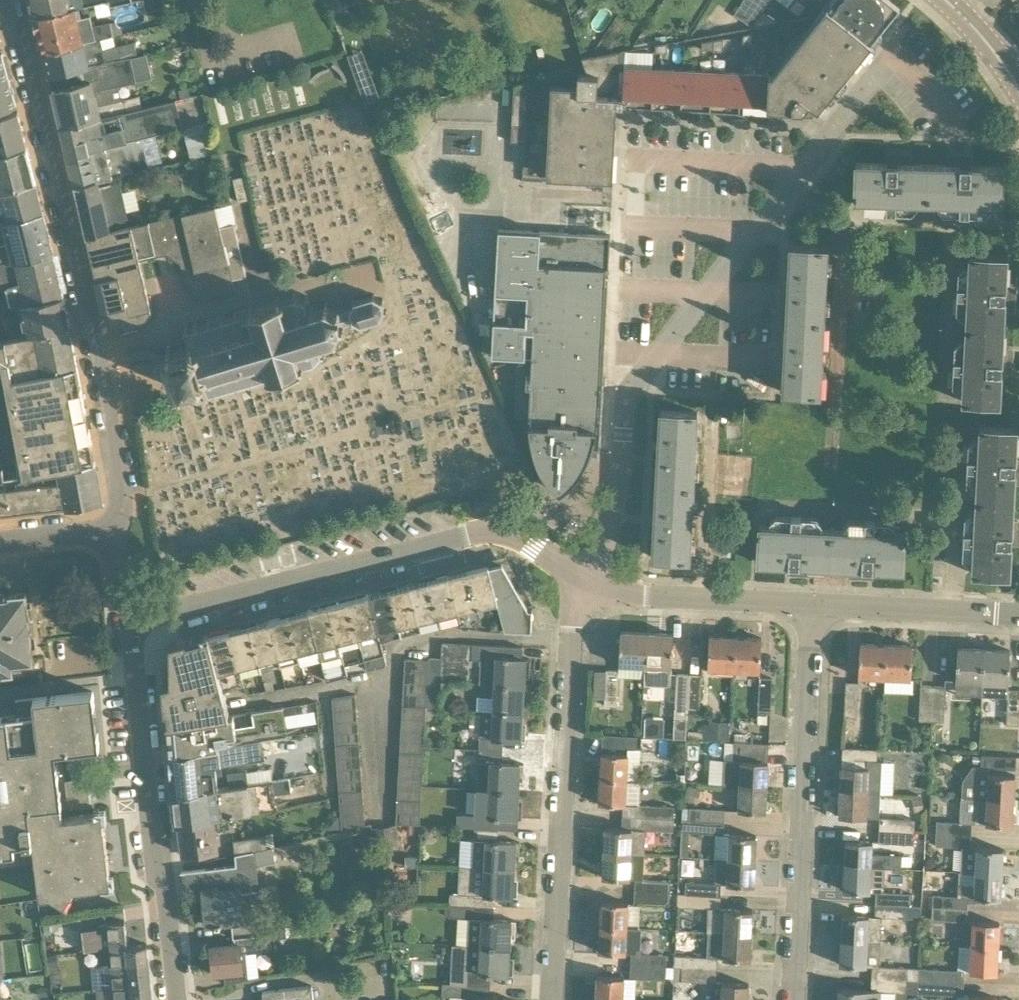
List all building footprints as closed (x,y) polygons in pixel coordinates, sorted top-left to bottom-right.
[(80,8),(79,7),(109,0),(110,6),(132,1),(132,0),(28,0),(32,19),(80,8)] [(333,14),(343,11),(340,0),(328,0),(333,14)] [(733,16),(752,28),(762,12),(769,0),(743,0),(733,16)] [(770,85),(769,110),(802,111),(808,104),(817,111),(826,100),(829,101),(833,100),(847,82),(847,79),(845,76),(861,57),(864,58),(867,57),(874,49),(875,48),(881,40),(881,37),(879,34),(899,9),(888,0),(831,0),(829,3),(834,7),(777,78),(780,81),(776,86),(770,85)] [(813,10),(821,0),(800,0),(813,10)] [(97,4),(99,13),(110,11),(108,1),(97,4)] [(43,52),(100,39),(112,37),(110,23),(102,24),(92,27),(90,16),(82,18),(80,8),(32,19),(35,31),(37,30),(43,52)] [(777,23),(762,12),(752,28),(777,23)] [(752,33),(742,35),(742,45),(751,45),(752,33)] [(655,37),(656,43),(666,42),(665,35),(655,37)] [(713,50),(722,51),(723,38),(714,40),(713,50)] [(49,76),(130,57),(137,56),(134,43),(121,46),(103,50),(100,39),(43,52),(48,76),(49,76)] [(702,50),(713,50),(714,40),(702,43),(702,50)] [(667,43),(655,45),(654,52),(666,53),(667,43)] [(583,59),(587,75),(577,75),(576,94),(556,93),(553,147),(529,145),(529,153),(553,154),(551,179),(607,182),(607,173),(603,168),(605,130),(610,126),(610,117),(606,112),(607,97),(616,98),(618,98),(618,97),(617,97),(619,52),(583,59)] [(15,106),(1,54),(0,53),(0,110),(15,106)] [(61,129),(126,113),(123,100),(109,104),(105,89),(136,82),(130,57),(49,76),(53,90),(61,129)] [(768,116),(769,110),(770,85),(770,75),(624,67),(621,108),(651,109),(651,110),(652,110),(680,111),(680,112),(681,112),(681,111),(709,112),(709,113),(710,113),(738,114),(738,115),(739,115),(739,114),(766,115),(766,116),(768,116)] [(178,89),(179,98),(190,96),(188,87),(178,89)] [(525,142),(527,94),(514,93),(512,142),(525,142)] [(78,155),(143,139),(182,128),(175,100),(126,113),(61,129),(68,161),(78,158),(78,155)] [(26,150),(16,113),(0,117),(0,156),(26,150)] [(203,124),(183,129),(191,160),(211,155),(203,124)] [(74,186),(98,181),(112,178),(150,168),(143,139),(78,155),(78,158),(68,161),(74,186)] [(34,185),(26,150),(0,156),(0,193),(34,185)] [(999,206),(1001,168),(970,167),(970,161),(947,160),(947,166),(910,165),(910,159),(887,158),(887,164),(855,163),(854,202),(885,203),(885,214),(896,214),(896,203),(958,205),(958,216),(968,216),(968,205),(999,206)] [(85,236),(130,226),(120,183),(100,188),(98,181),(74,186),(85,236)] [(42,214),(34,185),(0,193),(0,208),(2,208),(5,221),(6,223),(42,214)] [(231,280),(246,276),(234,225),(219,229),(214,207),(130,226),(85,236),(90,255),(103,312),(105,321),(118,330),(121,325),(137,321),(142,324),(150,311),(148,302),(144,283),(140,264),(139,260),(166,253),(185,266),(191,292),(200,298),(233,290),(231,280)] [(52,256),(42,214),(6,223),(5,221),(2,222),(2,224),(0,225),(0,240),(1,245),(0,245),(0,267),(52,256)] [(599,450),(611,236),(498,230),(490,365),(516,366),(514,420),(528,421),(532,447),(546,479),(558,492),(574,475),(584,449),(599,450)] [(821,394),(821,382),(828,249),(789,247),(783,392),(821,394)] [(57,278),(52,256),(0,267),(0,287),(57,278)] [(966,298),(964,329),(1002,331),(1003,312),(1009,312),(1011,289),(1005,289),(1006,258),(968,256),(966,288),(955,287),(955,297),(966,298)] [(57,278),(0,287),(0,311),(63,299),(57,278)] [(205,397),(207,396),(256,381),(261,399),(275,402),(293,389),(288,372),(313,364),(322,356),(318,344),(335,338),(340,326),(353,322),(361,326),(380,320),(384,312),(381,301),(373,297),(353,303),(349,310),(337,314),(325,307),(308,312),(305,301),(294,298),(185,331),(189,344),(184,349),(165,355),(166,357),(161,358),(162,363),(167,361),(173,380),(167,381),(169,385),(174,383),(175,385),(194,379),(200,380),(205,397)] [(69,328),(63,299),(0,311),(0,342),(69,328)] [(86,416),(85,411),(80,385),(76,365),(77,365),(69,328),(0,342),(0,360),(2,359),(15,429),(86,416)] [(961,402),(999,404),(1000,373),(1006,373),(1008,350),(1002,350),(1002,331),(964,329),(963,361),(952,360),(951,370),(962,371),(961,402)] [(689,559),(697,413),(659,411),(652,557),(689,559)] [(57,471),(95,465),(91,442),(89,428),(88,428),(86,416),(15,429),(24,477),(44,473),(57,471)] [(971,574),(1009,576),(1010,544),(1016,544),(1018,522),(1012,521),(1014,483),(1018,484),(1018,461),(1015,461),(1017,429),(979,427),(977,459),(967,458),(966,468),(977,469),(974,532),(963,531),(962,541),(973,542),(971,574)] [(65,507),(65,510),(102,503),(95,465),(57,471),(44,473),(24,477),(4,479),(3,471),(1,471),(0,471),(0,514),(65,507)] [(810,566),(829,567),(831,529),(800,527),(801,516),(790,515),(790,526),(758,525),(756,563),(787,565),(787,571),(810,572),(810,566)] [(902,571),(904,532),(873,531),(873,520),(862,519),(861,530),(831,529),(829,567),(847,568),(847,574),(870,575),(870,569),(902,571)] [(487,564),(466,570),(479,618),(495,614),(502,638),(529,639),(531,630),(531,609),(527,609),(500,563),(487,566),(487,564)] [(481,628),(479,618),(466,570),(447,575),(459,621),(460,627),(481,628)] [(439,626),(459,621),(447,575),(427,580),(439,626)] [(419,631),(439,626),(427,580),(407,585),(419,631)] [(400,636),(419,631),(407,585),(388,590),(400,636)] [(380,642),(400,636),(388,590),(367,595),(379,642),(380,642)] [(25,593),(8,594),(8,595),(3,595),(4,596),(0,596),(0,675),(15,673),(14,672),(22,671),(21,662),(33,660),(25,593)] [(386,665),(380,642),(379,642),(367,595),(347,600),(362,660),(364,660),(367,671),(385,666),(386,665)] [(344,665),(362,660),(347,600),(328,605),(346,676),(344,665)] [(326,681),(346,676),(328,605),(308,610),(320,657),(326,681)] [(299,662),(320,657),(308,610),(287,615),(299,662)] [(279,667),(299,662),(287,615),(267,621),(279,667)] [(259,672),(279,667),(267,621),(247,626),(259,672)] [(241,676),(259,672),(247,626),(227,631),(242,687),(244,687),(241,676)] [(223,692),(242,687),(227,631),(208,636),(223,692)] [(620,632),(618,666),(644,667),(645,633),(620,632)] [(645,633),(644,667),(670,669),(672,635),(645,633)] [(229,716),(208,636),(206,634),(169,643),(169,646),(169,683),(161,684),(162,697),(165,725),(229,716)] [(733,671),(734,638),(708,636),(707,670),(733,671)] [(734,638),(733,671),(759,673),(761,639),(734,638)] [(478,684),(481,684),(523,687),(525,660),(529,660),(529,659),(521,659),(522,647),(441,643),(440,658),(441,681),(468,682),(469,669),(471,669),(472,659),(479,660),(478,664),(479,665),(478,684)] [(884,679),(886,644),(858,643),(857,678),(884,679)] [(886,644),(884,679),(910,681),(911,646),(886,644)] [(982,684),(983,649),(956,648),(954,683),(982,684)] [(982,684),(993,685),(993,694),(1007,694),(1005,725),(1017,726),(1018,698),(1018,691),(1007,690),(1009,650),(983,649),(982,684)] [(441,681),(440,658),(428,657),(428,660),(427,672),(426,682),(426,693),(425,704),(425,708),(440,708),(441,681)] [(427,672),(428,660),(404,659),(404,671),(427,672)] [(605,670),(604,699),(604,706),(618,706),(618,677),(618,671),(605,670)] [(426,682),(427,672),(404,671),(403,681),(426,682)] [(686,709),(688,675),(676,674),(674,708),(686,709)] [(688,675),(686,709),(699,710),(701,675),(688,675)] [(770,713),(771,679),(759,678),(757,713),(770,713)] [(426,682),(403,681),(402,692),(426,693),(426,682)] [(855,718),(857,683),(844,682),(842,717),(855,718)] [(522,713),(523,687),(481,684),(480,696),(493,697),(492,711),(522,713)] [(931,722),(933,686),(919,685),(918,721),(931,722)] [(933,686),(931,722),(943,722),(944,687),(933,686)] [(67,816),(67,808),(92,805),(91,790),(76,791),(76,781),(66,782),(68,799),(61,800),(56,750),(99,746),(92,692),(16,700),(17,716),(0,718),(0,868),(36,865),(39,897),(51,896),(64,903),(74,888),(101,885),(101,883),(107,876),(108,876),(108,867),(103,820),(101,820),(94,814),(94,813),(67,816)] [(426,693),(402,692),(402,703),(425,704),(426,693)] [(331,699),(332,712),(356,708),(354,695),(331,699)] [(425,704),(402,703),(401,714),(424,715),(425,708),(425,704)] [(287,737),(282,708),(252,712),(254,724),(233,727),(231,716),(229,716),(165,725),(168,755),(262,741),(287,737)] [(332,712),(333,725),(357,722),(356,708),(332,712)] [(522,713),(492,711),(480,711),(479,736),(470,735),(469,749),(502,751),(503,738),(524,739),(524,738),(520,738),(522,713)] [(424,715),(401,714),(400,725),(424,726),(424,715)] [(708,724),(702,724),(702,740),(729,741),(730,722),(708,721),(708,724)] [(333,725),(334,738),(358,735),(357,722),(333,725)] [(424,726),(400,725),(400,736),(423,737),(424,726)] [(440,739),(433,733),(428,740),(435,745),(440,739)] [(734,733),(733,742),(745,742),(746,734),(734,733)] [(334,738),(335,751),(359,748),(358,735),(334,738)] [(636,750),(637,737),(601,735),(600,748),(636,750)] [(423,737),(400,736),(399,747),(423,748),(423,737)] [(172,796),(218,789),(215,766),(219,766),(244,763),(263,760),(263,755),(262,741),(168,755),(172,796)] [(767,744),(732,743),(731,761),(724,760),(723,785),(730,785),(765,787),(767,744)] [(423,748),(399,747),(399,758),(422,759),(423,748)] [(335,751),(336,764),(360,761),(359,748),(335,751)] [(839,793),(867,794),(879,794),(880,762),(881,754),(876,753),(876,750),(841,748),(839,793)] [(501,763),(502,751),(469,749),(469,760),(478,761),(477,789),(517,791),(519,765),(523,765),(523,764),(501,763)] [(600,779),(626,780),(627,755),(601,753),(600,779)] [(974,799),(1012,801),(1014,776),(989,774),(989,768),(1015,770),(1016,757),(980,755),(980,756),(979,763),(979,768),(975,767),(973,800),(974,800),(974,799)] [(422,759),(399,758),(398,769),(421,770),(422,759)] [(336,764),(337,777),(361,774),(360,761),(336,764)] [(665,764),(664,777),(679,778),(680,764),(665,764)] [(421,770),(398,769),(397,780),(421,781),(421,770)] [(247,784),(246,772),(245,771),(226,773),(228,788),(247,784)] [(337,777),(338,791),(362,787),(361,774),(337,777)] [(289,779),(273,782),(247,784),(228,788),(218,789),(172,796),(172,799),(174,825),(179,826),(215,820),(214,820),(250,814),(250,813),(277,809),(274,795),(291,793),(289,779)] [(598,803),(623,805),(638,805),(640,781),(626,780),(600,779),(598,803)] [(421,781),(397,780),(397,791),(420,792),(421,781)] [(688,785),(683,799),(696,804),(701,789),(688,785)] [(764,812),(765,787),(730,785),(730,787),(738,787),(737,811),(764,812)] [(339,804),(363,800),(362,787),(338,791),(339,804)] [(516,817),(517,791),(477,789),(475,815),(457,815),(457,827),(475,828),(498,829),(498,817),(520,819),(520,818),(516,817)] [(420,792),(397,791),(396,802),(420,803),(420,792)] [(866,818),(867,794),(839,793),(838,817),(866,818)] [(911,798),(914,812),(924,810),(921,796),(911,798)] [(1011,827),(1012,801),(974,799),(974,800),(973,825),(1011,827)] [(339,804),(340,817),(364,814),(363,800),(339,804)] [(420,803),(396,802),(395,813),(419,814),(420,803)] [(673,807),(638,805),(623,805),(623,816),(673,819),(673,807)] [(690,820),(724,822),(725,810),(690,808),(690,820)] [(419,814),(395,813),(395,823),(418,825),(419,814)] [(340,817),(341,830),(365,827),(364,814),(340,817)] [(327,830),(340,829),(339,816),(330,816),(326,821),(327,830)] [(672,832),(673,819),(623,816),(622,829),(605,828),(603,852),(643,854),(644,830),(672,832)] [(878,831),(913,833),(914,820),(878,818),(878,831)] [(218,850),(214,820),(215,820),(179,826),(182,855),(218,850)] [(724,822),(690,820),(682,820),(680,857),(688,857),(689,833),(724,835),(724,822)] [(935,834),(970,836),(971,823),(935,822),(935,834)] [(431,825),(420,824),(419,836),(427,836),(431,832),(431,825)] [(374,849),(401,844),(397,825),(370,829),(374,849)] [(497,841),(498,829),(475,828),(474,839),(484,841),(483,867),(466,866),(466,867),(513,870),(514,844),(518,844),(519,843),(497,841)] [(912,845),(913,833),(878,831),(877,842),(912,845)] [(969,848),(970,836),(935,834),(934,846),(969,848)] [(727,858),(754,860),(755,836),(728,835),(727,858)] [(235,855),(266,848),(265,837),(233,841),(235,855)] [(844,867),(884,869),(884,868),(902,869),(903,855),(872,854),(872,842),(845,841),(844,867)] [(237,937),(258,935),(257,921),(252,922),(249,890),(259,889),(256,866),(274,862),(272,846),(266,848),(235,855),(236,866),(182,872),(184,891),(201,889),(205,925),(231,922),(232,937),(237,937)] [(973,873),(1000,874),(1002,849),(975,848),(973,873)] [(642,880),(643,854),(603,852),(601,878),(634,880),(634,891),(669,893),(669,881),(642,880)] [(753,886),(754,860),(727,858),(727,860),(715,859),(714,884),(686,883),(685,895),(719,895),(720,885),(753,886)] [(512,895),(513,870),(466,867),(464,894),(451,893),(450,905),(493,908),(494,896),(515,896),(516,895),(512,895)] [(882,892),(884,869),(844,867),(842,890),(874,892),(874,906),(920,908),(920,907),(909,906),(910,894),(882,892)] [(999,899),(1000,874),(973,873),(957,872),(957,884),(956,897),(931,896),(930,908),(966,910),(966,903),(974,903),(974,898),(999,899)] [(668,906),(669,893),(634,891),(633,905),(668,906)] [(719,895),(685,895),(677,894),(676,907),(707,908),(705,932),(750,934),(752,911),(718,909),(719,895)] [(599,926),(627,928),(628,904),(600,902),(599,926)] [(406,904),(387,903),(387,913),(406,913),(406,904)] [(492,919),(493,908),(450,905),(449,917),(468,918),(467,946),(509,948),(510,922),(514,922),(514,921),(492,919)] [(920,920),(920,908),(874,906),(873,917),(841,915),(840,941),(879,943),(880,917),(920,920)] [(965,922),(966,910),(930,908),(930,920),(965,922)] [(113,966),(148,961),(147,944),(127,946),(125,921),(108,923),(100,924),(100,928),(97,928),(96,920),(81,922),(84,951),(111,948),(113,966)] [(969,948),(997,949),(998,923),(971,922),(969,948)] [(44,935),(51,934),(50,924),(43,925),(44,935)] [(625,954),(627,928),(599,926),(598,952),(625,954)] [(258,935),(237,937),(238,943),(210,946),(213,975),(224,974),(225,984),(248,980),(247,978),(259,977),(256,952),(268,951),(267,940),(287,938),(285,927),(266,929),(266,934),(258,935)] [(749,959),(750,934),(705,932),(705,933),(707,933),(706,956),(674,955),(673,967),(681,968),(715,969),(716,957),(749,959)] [(840,941),(838,965),(866,967),(866,966),(871,966),(870,979),(907,980),(917,981),(918,969),(878,966),(879,943),(840,941)] [(508,973),(509,948),(467,946),(466,985),(489,986),(489,973),(512,975),(512,974),(508,973)] [(995,973),(997,949),(969,948),(968,972),(995,973)] [(631,965),(666,967),(666,955),(632,953),(631,965)] [(46,955),(47,966),(58,965),(57,954),(46,955)] [(93,990),(96,989),(151,984),(148,961),(113,966),(97,967),(91,968),(93,990)] [(665,980),(666,967),(631,965),(630,978),(665,980)] [(681,968),(673,967),(673,978),(672,980),(681,981),(681,968)] [(715,969),(681,968),(681,981),(711,982),(715,983),(715,969)] [(918,969),(917,981),(962,984),(963,971),(918,969)] [(624,978),(597,976),(595,999),(622,999),(624,978)] [(869,990),(865,990),(837,989),(837,999),(879,999),(879,992),(906,993),(917,993),(917,981),(907,980),(870,979),(869,990)] [(12,998),(1,999),(0,980),(0,999),(12,999),(12,998)] [(961,996),(962,984),(917,981),(917,993),(927,994),(960,996),(961,996)] [(748,984),(721,983),(715,983),(711,982),(711,988),(710,999),(747,999),(748,984)] [(96,989),(97,999),(152,999),(151,984),(96,989)] [(466,985),(443,984),(442,995),(465,996),(465,999),(511,999),(488,998),(489,986),(466,985)] [(37,987),(38,996),(47,995),(46,986),(37,987)] [(311,987),(262,992),(263,999),(313,999),(311,987)]
